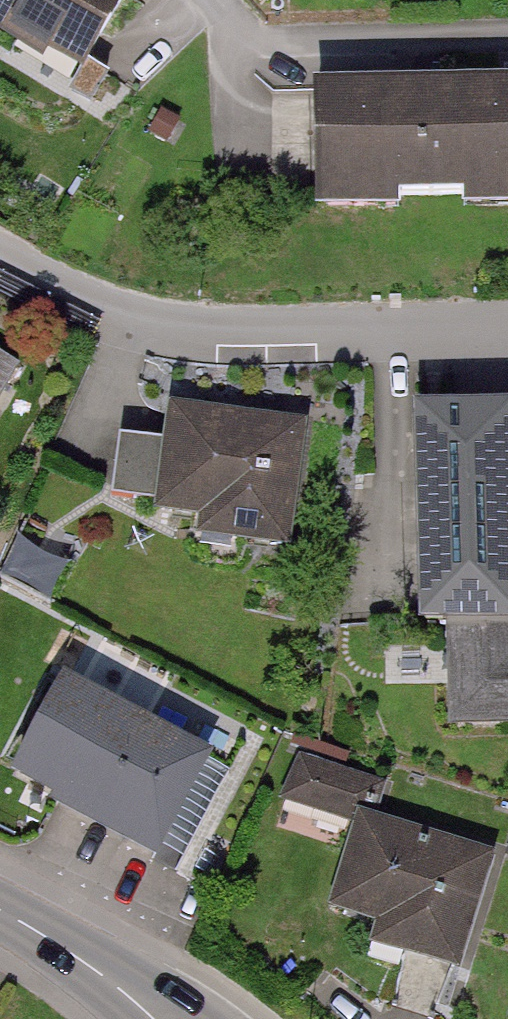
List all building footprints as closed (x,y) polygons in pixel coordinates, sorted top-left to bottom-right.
[(76,72),(120,0),(0,0),(0,25),(76,72)] [(310,98),(313,217),(387,216),(386,202),(457,201),(457,215),(507,214),(507,93),(310,98)] [(0,351),(0,401),(22,364),(0,351)] [(412,402),(416,627),(447,627),(449,725),(507,724),(507,400),(412,402)] [(309,421),(168,402),(163,442),(121,436),(113,496),(155,501),(154,512),(198,518),(195,537),(291,550),(309,421)] [(54,592),(65,571),(21,549),(11,570),(54,592)] [(64,673),(10,774),(54,797),(50,804),(161,863),(219,754),(64,673)] [(392,782),(297,752),(283,799),(356,822),(329,907),(378,922),(371,945),(459,972),(497,849),(382,813),(392,782)]
